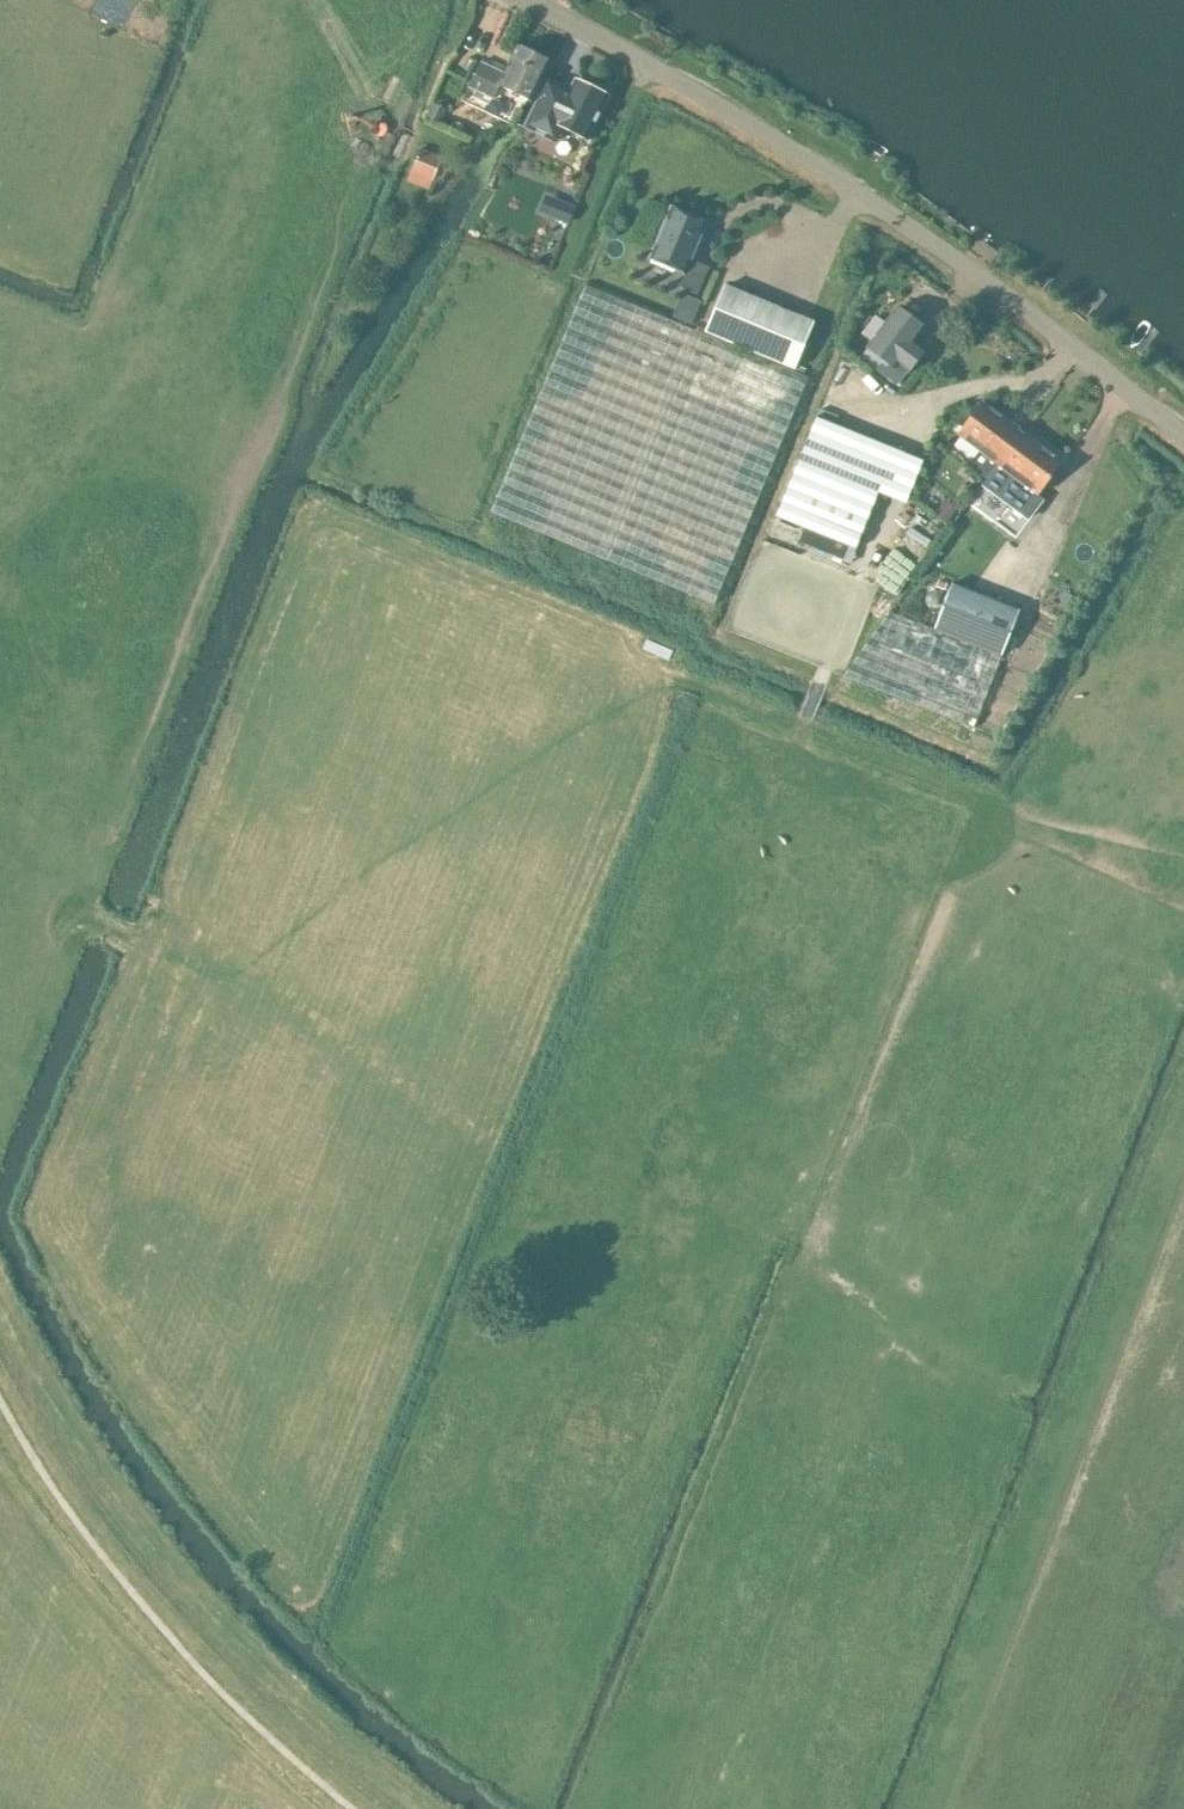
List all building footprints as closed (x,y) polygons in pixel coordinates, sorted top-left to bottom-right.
[(538,89),(551,61),(518,45),(505,73),(481,61),(462,100),(513,125),(532,86),(538,89)] [(586,139),(608,95),(605,93),(607,89),(592,82),(590,86),(576,79),(570,92),(548,81),(525,126),(547,137),(554,124),(586,139)] [(437,123),(444,108),(434,103),(427,118),(437,123)] [(442,175),(447,162),(417,149),(408,172),(409,173),(408,175),(429,184),(430,181),(431,181),(433,176),(438,178),(439,174),(442,175)] [(547,195),(539,212),(568,224),(575,207),(547,195)] [(691,259),(707,221),(671,206),(649,258),(684,273),(679,286),(697,294),(709,267),(691,259)] [(585,285),(491,511),(714,604),(808,377),(585,285)] [(795,369),(814,322),(724,285),(705,332),(795,369)] [(896,308),(867,347),(884,360),(877,370),(896,385),(907,371),(923,350),(912,342),(923,328),(896,308)] [(981,402),(958,434),(981,452),(971,465),(987,477),(1021,433),(1006,421),(995,412),(991,406),(985,405),(981,402)] [(885,500),(904,452),(816,417),(778,512),(858,544),(877,497),(885,500)] [(987,477),(982,483),(1028,518),(1042,499),(1036,495),(1061,462),(1058,460),(1054,454),(1048,452),(1036,444),(1021,433),(987,477)] [(973,726),(1002,655),(1019,609),(952,583),(934,628),(890,611),(843,675),(973,726)]
